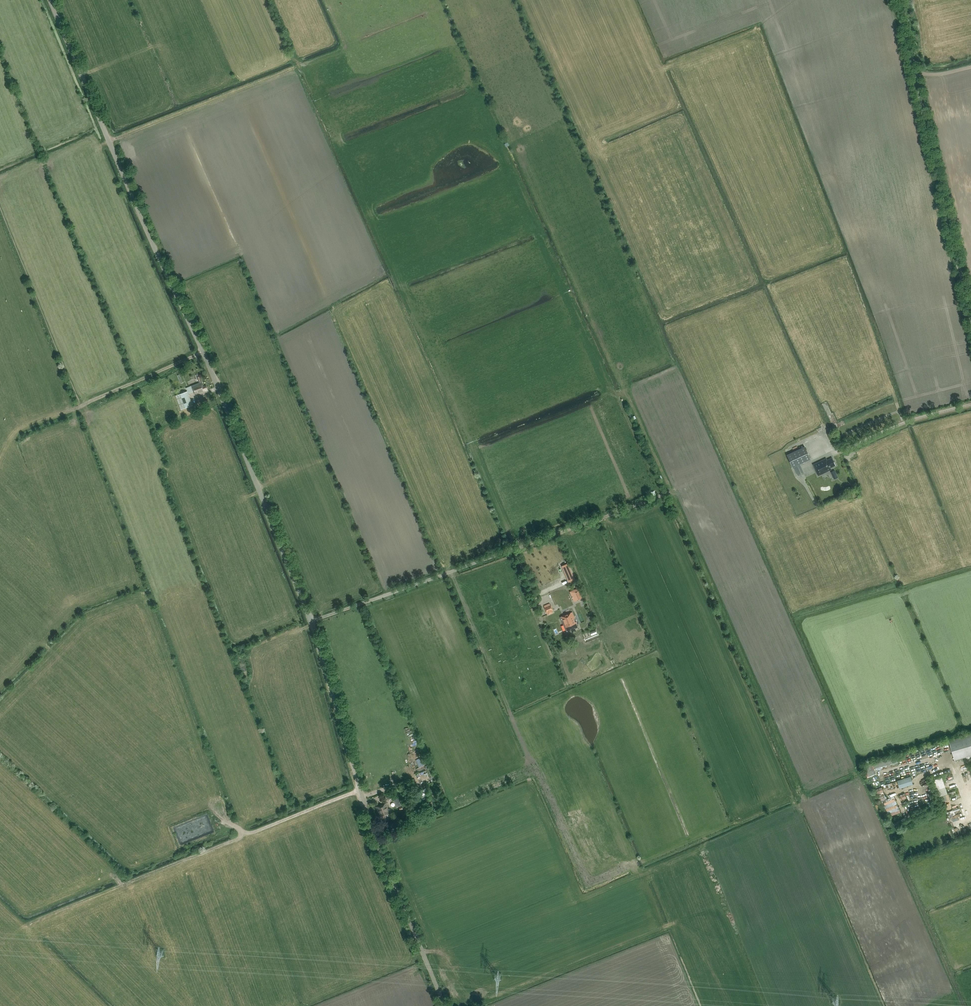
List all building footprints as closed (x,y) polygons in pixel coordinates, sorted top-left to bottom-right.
[(201,380),(200,376),(197,377),(199,383),(192,385),(192,386),(186,388),(187,391),(188,394),(193,392),(194,393),(207,389),(206,385),(203,386),(201,380)] [(176,396),(181,410),(193,405),(188,394),(187,391),(176,396)] [(792,466),(810,458),(804,446),(787,454),(792,466)] [(818,475),(819,474),(831,469),(830,468),(835,465),(832,457),(826,460),(826,459),(813,465),(818,475)] [(578,590),(574,592),(577,600),(582,598),(578,590)] [(553,611),(550,604),(544,607),(547,613),(553,611)] [(574,629),(577,628),(575,624),(576,623),(572,613),(560,618),(566,632),(570,630),(571,632),(575,631),(574,629)] [(949,741),(955,760),(970,755),(970,734),(949,741)] [(933,780),(939,796),(948,793),(942,776),(933,780)] [(911,777),(898,780),(900,788),(913,784),(911,777)] [(427,794),(425,795),(422,788),(420,789),(419,787),(416,789),(421,801),(428,798),(427,794)] [(386,794),(388,799),(398,796),(396,790),(387,793),(386,794)] [(885,804),(889,816),(900,812),(894,795),(890,796),(892,801),(885,804)] [(378,811),(382,821),(389,819),(388,814),(391,813),(389,809),(388,809),(385,803),(376,807),(377,811),(378,811)] [(904,817),(893,823),(894,826),(905,819),(904,817)]
